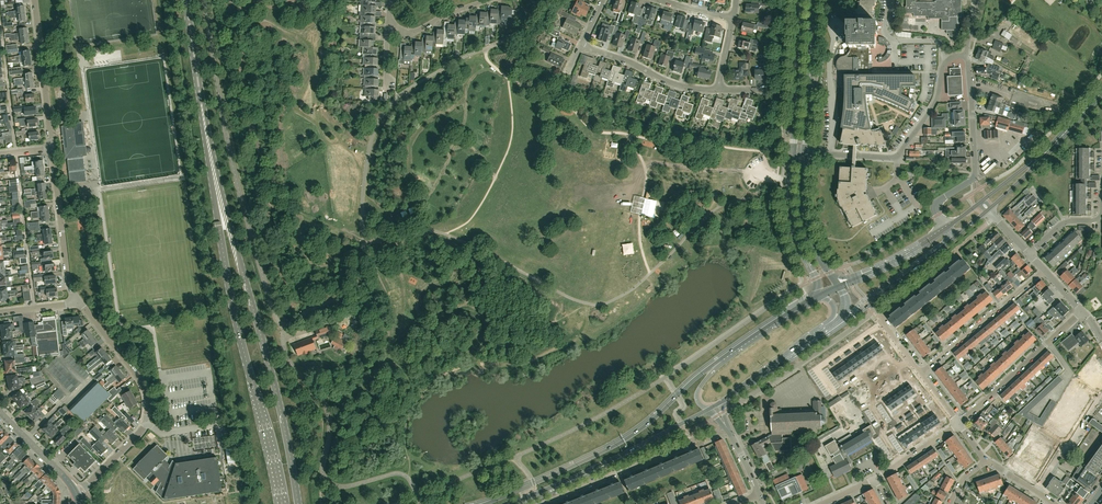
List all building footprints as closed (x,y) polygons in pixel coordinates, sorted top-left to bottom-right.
[(589,8),(584,6),(586,4),(578,0),(572,12),(578,15),(579,13),(585,16),(589,8)] [(617,23),(621,24),(624,13),(621,12),(624,0),(623,0),(616,0),(612,12),(620,14),(617,23)] [(873,22),(873,7),(875,7),(875,0),(856,0),(856,3),(858,3),(858,10),(856,10),(856,22),(857,22),(864,22),(873,22)] [(943,0),(936,0),(936,2),(935,1),(935,2),(916,2),(916,0),(906,0),(906,7),(906,13),(914,13),(914,16),(928,16),(928,19),(942,19),(942,30),(947,30),(947,34),(949,34),(949,37),(952,37),(952,40),(955,40),(955,30),(959,30),(959,23),(961,23),(962,0),(963,0),(943,0)] [(766,3),(757,2),(757,6),(747,5),(746,12),(758,13),(759,6),(766,6),(766,3)] [(638,25),(640,18),(636,17),(640,5),(635,3),(635,4),(632,3),(631,5),(630,5),(630,6),(628,13),(634,15),(632,23),(638,25)] [(361,15),(364,15),(368,16),(368,12),(376,13),(376,6),(369,5),(361,5),(360,12),(359,12),(359,15),(361,15)] [(10,15),(26,13),(25,6),(17,7),(17,8),(16,8),(16,11),(8,12),(8,13),(2,14),(2,16),(10,15)] [(507,18),(511,18),(512,8),(508,8),(508,7),(501,6),(501,13),(497,13),(497,22),(501,22),(501,21),(507,21),(507,18)] [(640,17),(640,18),(638,25),(637,29),(641,30),(642,25),(645,25),(646,19),(652,21),(656,10),(647,7),(644,18),(640,17)] [(497,22),(497,13),(498,10),(490,10),(490,16),(487,16),(486,26),(490,26),(490,24),(497,24),(497,22)] [(567,18),(569,14),(562,11),(560,15),(567,18),(564,25),(568,27),(567,30),(576,34),(580,26),(577,25),(578,23),(567,18)] [(663,29),(670,31),(672,24),(669,23),(671,14),(663,12),(661,19),(660,23),(665,25),(663,29)] [(10,15),(11,18),(18,18),(19,26),(24,25),(24,21),(26,21),(26,13),(10,15)] [(479,27),(486,27),(486,26),(487,16),(487,13),(480,13),(480,17),(476,17),(476,24),(479,25),(479,27)] [(375,23),(375,16),(368,16),(364,15),(361,15),(360,26),(366,26),(366,23),(375,23)] [(476,17),(469,16),(469,23),(465,23),(465,33),(468,33),(468,31),(475,31),(476,24),(476,17)] [(684,23),(685,19),(685,18),(678,16),(675,26),(682,28),(681,31),(685,32),(687,24),(684,23)] [(465,33),(465,23),(465,20),(458,20),(458,27),(455,27),(454,34),(464,35),(465,33)] [(694,20),(693,24),(692,30),(702,33),(705,23),(694,20)] [(767,29),(768,25),(758,22),(757,26),(744,23),(742,31),(752,33),(753,29),(758,30),(759,27),(767,29)] [(847,37),(849,37),(849,48),(850,48),(850,49),(850,50),(850,51),(849,52),(849,53),(848,54),(847,55),(846,55),(845,56),(844,56),(842,57),(841,57),(839,58),(839,59),(838,59),(838,60),(837,61),(837,62),(837,63),(837,64),(837,65),(837,66),(837,67),(837,68),(838,68),(838,69),(839,70),(840,71),(841,71),(842,72),(843,72),(844,72),(847,72),(847,76),(845,76),(846,83),(846,90),(845,95),(845,99),(845,104),(845,108),(844,112),(844,116),(843,122),(842,128),(844,128),(855,130),(855,128),(861,129),(868,130),(868,131),(870,131),(872,131),(870,124),(869,119),(868,115),(868,113),(866,98),(865,98),(865,95),(874,95),(873,96),(877,97),(884,100),(888,102),(892,103),(898,106),(902,108),(906,110),(909,112),(915,102),(914,102),(913,101),(911,101),(910,100),(909,99),(911,87),(915,87),(916,87),(916,76),(869,76),(869,67),(872,67),(872,63),(872,62),(869,62),(869,48),(876,48),(876,37),(878,37),(878,24),(864,24),(864,22),(857,22),(857,24),(847,24),(847,37)] [(710,34),(705,33),(703,41),(712,43),(713,36),(718,37),(721,26),(712,24),(710,34)] [(27,28),(25,29),(24,25),(19,26),(20,33),(16,34),(13,35),(10,34),(5,34),(5,39),(10,38),(17,37),(20,37),(28,36),(27,28)] [(447,34),(444,34),(443,47),(446,47),(447,41),(454,41),(454,34),(455,27),(455,25),(448,25),(447,34)] [(612,34),(615,26),(611,25),(609,30),(601,28),(597,39),(606,42),(609,33),(612,34)] [(368,34),(374,34),(375,27),(366,26),(360,26),(360,36),(368,37),(368,34)] [(556,30),(549,27),(546,32),(553,35),(556,30)] [(436,39),(433,39),(432,46),(436,47),(436,44),(443,45),(442,47),(443,47),(444,34),(444,30),(437,30),(436,39)] [(630,32),(626,30),(624,36),(616,33),(613,45),(621,47),(624,38),(627,39),(630,32)] [(1019,41),(1011,36),(1012,35),(1004,30),(1001,35),(1016,44),(1019,41)] [(643,44),(646,33),(642,32),(640,41),(631,38),(628,50),(636,53),(639,43),(643,44)] [(563,37),(559,35),(555,43),(552,41),(550,45),(561,51),(562,50),(560,50),(561,48),(568,51),(572,44),(562,39),(563,37)] [(17,37),(10,38),(11,41),(17,40),(17,41),(21,40),(21,44),(29,43),(28,36),(20,37),(17,37)] [(369,37),(368,37),(360,36),(359,47),(363,47),(373,48),(374,41),(369,40),(369,37)] [(425,46),(422,45),(422,49),(425,49),(425,51),(432,51),(432,46),(433,39),(433,37),(426,36),(425,46)] [(887,47),(891,45),(889,42),(887,40),(885,38),(882,37),(879,37),(879,42),(880,43),(882,43),(884,44),(885,43),(886,45),(887,47)] [(750,39),(749,43),(740,40),(738,47),(748,50),(749,46),(757,47),(758,41),(750,39)] [(658,49),(661,42),(654,40),(652,47),(647,45),(643,57),(651,59),(655,48),(658,49)] [(995,40),(992,49),(1001,52),(1001,49),(1006,51),(1008,47),(1003,45),(1004,43),(995,40)] [(414,59),(415,56),(421,57),(422,49),(422,45),(422,42),(415,42),(415,51),(411,51),(411,59),(414,59)] [(411,51),(411,47),(404,46),(404,55),(400,55),(400,60),(399,60),(398,68),(401,68),(401,64),(404,64),(404,61),(411,61),(411,59),(411,51)] [(377,55),(377,48),(373,48),(363,47),(362,57),(364,57),(368,58),(368,54),(377,55)] [(704,52),(705,49),(696,47),(695,54),(703,55),(702,61),(708,63),(709,61),(713,62),(714,55),(704,52)] [(994,57),(990,56),(991,53),(979,48),(977,54),(987,57),(989,58),(993,60),(994,57)] [(672,59),(674,53),(667,50),(666,56),(662,55),(659,65),(666,67),(669,58),(672,59)] [(19,59),(31,58),(30,51),(22,51),(22,55),(15,56),(16,60),(19,59)] [(560,68),(564,59),(551,53),(547,61),(560,68)] [(879,57),(879,62),(880,62),(881,62),(882,62),(883,62),(883,61),(884,61),(885,61),(886,60),(887,60),(888,59),(888,58),(889,57),(891,54),(887,53),(886,55),(885,56),(884,57),(883,57),(883,58),(882,56),(881,56),(880,56),(879,57)] [(596,71),(598,66),(592,64),(594,59),(582,54),(580,61),(585,62),(580,76),(587,79),(589,73),(595,75),(595,74),(596,71)] [(994,61),(989,58),(987,57),(977,54),(975,59),(988,63),(989,63),(992,65),(994,61)] [(368,58),(364,57),(363,64),(365,65),(365,68),(368,68),(369,65),(378,65),(378,58),(368,58)] [(690,58),(686,57),(684,63),(675,61),(673,66),(674,67),(673,71),(681,74),(684,65),(687,66),(689,62),(690,58)] [(1029,69),(1034,59),(1030,57),(1025,67),(1029,69)] [(32,60),(31,60),(31,58),(19,59),(16,60),(8,61),(8,64),(23,62),(24,67),(32,66),(32,65),(33,64),(32,61),(32,60)] [(768,61),(764,60),(764,64),(760,64),(760,71),(755,71),(755,80),(764,80),(764,70),(768,70),(768,61)] [(602,77),(608,80),(611,71),(605,69),(607,63),(600,61),(598,66),(596,71),(601,73),(600,76),(595,74),(595,75),(593,81),(600,83),(602,77)] [(702,65),(689,62),(687,66),(687,68),(690,69),(691,67),(699,68),(697,77),(709,79),(711,71),(701,69),(702,65)] [(749,75),(749,63),(746,63),(740,63),(740,70),(733,70),(733,80),(742,80),(743,75),(749,75)] [(988,63),(987,67),(999,72),(1000,68),(995,66),(992,65),(989,63),(988,63)] [(608,80),(606,85),(613,88),(615,82),(621,84),(621,83),(622,80),(624,75),(618,73),(620,68),(613,65),(611,71),(608,80)] [(976,67),(977,74),(986,73),(992,75),(991,78),(997,80),(1000,74),(993,71),(993,70),(986,68),(980,68),(980,66),(976,67)] [(364,78),(365,78),(371,79),(372,75),(378,76),(378,69),(368,68),(365,68),(364,68),(364,75),(365,75),(364,78)] [(633,72),(626,70),(624,75),(622,80),(627,82),(626,85),(621,83),(621,84),(619,90),(626,92),(628,86),(634,89),(637,80),(631,78),(633,72)] [(25,74),(25,75),(24,75),(24,78),(25,78),(22,78),(16,79),(17,82),(18,82),(22,82),(25,81),(33,80),(33,73),(25,74)] [(961,74),(950,74),(947,75),(948,94),(963,94),(962,74),(961,74)] [(371,79),(365,78),(364,78),(364,85),(365,85),(365,87),(363,87),(362,89),(365,89),(366,89),(370,89),(371,86),(378,86),(379,79),(371,79)] [(25,81),(26,85),(26,88),(26,89),(34,88),(33,80),(25,81)] [(651,100),(654,92),(648,90),(650,84),(643,81),(636,101),(643,104),(645,98),(651,100)] [(665,101),(667,96),(661,94),(663,88),(656,86),(654,92),(651,100),(649,106),(656,108),(658,103),(664,105),(664,104),(665,101)] [(379,90),(370,89),(366,89),(365,89),(364,96),(365,96),(365,102),(370,102),(370,100),(376,100),(377,97),(379,97),(379,90)] [(678,105),(680,100),(674,98),(676,93),(669,90),(667,96),(665,101),(670,103),(669,105),(664,104),(664,105),(662,110),(669,113),(671,107),(677,109),(677,108),(678,105)] [(23,93),(18,94),(16,94),(17,97),(20,97),(20,100),(26,99),(26,102),(35,101),(34,94),(23,96),(23,93)] [(992,94),(991,100),(1001,104),(1003,98),(992,94)] [(677,109),(675,115),(682,117),(684,111),(690,114),(693,105),(687,103),(689,97),(682,95),(680,100),(678,105),(683,107),(682,110),(677,108),(677,109)] [(710,117),(713,108),(707,106),(709,100),(702,98),(695,118),(702,120),(704,114),(710,117)] [(713,108),(710,117),(709,118),(716,120),(718,114),(724,117),(726,111),(727,109),(728,108),(722,106),(724,100),(717,98),(713,108)] [(738,100),(731,98),(728,108),(727,109),(732,110),(731,113),(726,111),(724,117),(724,118),(731,120),(733,115),(739,117),(741,111),(742,109),(742,108),(736,106),(738,100)] [(739,117),(739,118),(745,120),(747,115),(754,117),(757,108),(751,106),(753,100),(746,98),(742,108),(742,109),(746,110),(745,113),(741,111),(739,117)] [(1005,107),(1001,106),(1001,104),(991,100),(989,105),(1000,109),(1004,110),(1005,107)] [(961,102),(950,103),(951,109),(955,108),(955,111),(954,111),(954,120),(952,120),(952,125),(955,125),(955,126),(965,126),(964,110),(961,110),(961,108),(961,102)] [(13,107),(14,112),(24,111),(25,115),(36,114),(36,113),(38,113),(37,108),(35,108),(35,107),(26,108),(26,105),(22,106),(20,106),(13,107)] [(1004,110),(1000,109),(989,105),(987,110),(998,114),(999,112),(1003,113),(1004,110)] [(1010,120),(999,117),(984,115),(985,118),(981,118),(981,130),(984,130),(985,139),(998,138),(998,130),(990,130),(990,121),(992,121),(997,122),(996,126),(1007,130),(1008,129),(1022,133),(1024,127),(1021,126),(1009,123),(1009,122),(1010,120)] [(943,120),(943,117),(932,117),(932,128),(946,128),(945,120),(943,120)] [(28,128),(33,127),(33,128),(37,128),(37,127),(37,126),(39,126),(39,120),(37,120),(26,121),(26,118),(15,119),(15,123),(19,123),(20,127),(28,126),(28,128)] [(84,149),(84,146),(86,144),(85,140),(83,138),(85,136),(84,132),(82,130),(84,128),(83,124),(81,122),(75,123),(73,125),(61,126),(62,135),(62,136),(63,137),(63,139),(62,140),(63,141),(63,143),(63,144),(63,145),(65,159),(67,158),(70,183),(86,181),(83,156),(85,156),(84,149)] [(881,130),(876,132),(876,129),(872,131),(870,131),(868,131),(868,130),(861,129),(855,128),(855,130),(844,128),(841,143),(853,146),(853,145),(854,145),(853,155),(852,166),(855,166),(856,155),(857,146),(858,145),(859,146),(861,145),(862,146),(869,144),(870,147),(877,144),(878,147),(886,145),(881,130)] [(30,140),(35,140),(35,141),(38,140),(38,139),(39,139),(38,132),(27,134),(27,131),(16,132),(16,136),(22,135),(22,139),(29,138),(30,140)] [(1089,149),(1076,149),(1077,179),(1081,179),(1082,182),(1085,182),(1085,180),(1087,180),(1087,179),(1089,179),(1089,149)] [(994,163),(993,161),(986,166),(988,169),(986,171),(987,173),(1002,163),(1000,159),(994,163)] [(25,170),(29,170),(36,169),(44,168),(43,161),(32,162),(32,166),(24,167),(25,170)] [(866,221),(877,215),(867,194),(865,195),(864,192),(866,192),(867,169),(855,168),(855,166),(852,166),(852,168),(840,167),(839,190),(838,190),(837,195),(838,195),(838,199),(840,203),(839,203),(841,208),(842,207),(853,227),(863,222),(864,224),(867,222),(866,221)] [(44,168),(36,169),(29,170),(29,173),(36,173),(37,177),(45,176),(44,168)] [(38,184),(39,192),(46,191),(45,183),(38,184)] [(646,200),(655,201),(657,185),(647,183),(646,200)] [(1086,184),(1081,184),(1073,184),(1073,215),(1086,215),(1086,184)] [(24,197),(39,195),(39,199),(47,198),(46,191),(39,192),(35,192),(31,193),(23,193),(24,197)] [(1033,195),(1031,196),(1028,200),(1031,204),(1037,199),(1033,195)] [(1003,215),(1007,219),(1019,208),(1026,201),(1024,199),(1011,210),(1010,208),(1006,211),(1007,212),(1006,213),(1004,211),(1002,213),(1003,215)] [(20,214),(19,205),(11,206),(12,215),(13,215),(20,214)] [(31,216),(49,214),(48,206),(40,207),(41,211),(31,212),(31,216)] [(1019,208),(1007,219),(1015,228),(1027,216),(1035,209),(1032,206),(1024,214),(1025,215),(1019,220),(1017,217),(1018,217),(1020,215),(1019,213),(1021,210),(1019,208)] [(32,219),(42,218),(42,222),(50,221),(49,214),(31,216),(32,219)] [(1036,226),(1042,220),(1044,218),(1040,214),(1038,216),(1032,221),(1036,226)] [(1027,216),(1015,228),(1018,231),(1024,226),(1023,224),(1028,218),(1027,216)] [(1032,233),(1031,231),(1035,226),(1032,222),(1027,227),(1028,228),(1021,234),(1025,239),(1032,233)] [(41,237),(44,237),(52,236),(51,229),(43,229),(44,234),(37,235),(37,238),(41,237)] [(991,236),(991,235),(990,234),(987,236),(988,238),(989,238),(985,242),(988,244),(991,241),(993,243),(1000,236),(996,231),(991,236)] [(1082,239),(1080,237),(1080,236),(1081,235),(1076,231),(1072,235),(1071,234),(1066,239),(1066,240),(1060,246),(1060,245),(1054,250),(1055,250),(1048,256),(1045,258),(1053,267),(1056,264),(1055,263),(1061,257),(1062,258),(1067,253),(1066,253),(1073,246),(1074,247),(1079,243),(1078,242),(1082,239)] [(44,237),(44,240),(45,245),(53,244),(52,236),(44,237)] [(987,251),(989,254),(995,248),(997,251),(1003,245),(1002,245),(1006,242),(1005,241),(1005,240),(1004,239),(1003,239),(1002,238),(996,243),(995,243),(988,250),(987,251)] [(1003,256),(1005,254),(1011,248),(1011,247),(1010,245),(1009,245),(1007,244),(1001,249),(1000,248),(991,257),(988,259),(988,260),(988,261),(990,263),(997,257),(1000,255),(1002,257),(1003,256)] [(983,254),(984,253),(987,250),(982,245),(978,248),(983,254)] [(45,259),(48,258),(48,261),(52,260),(51,258),(53,258),(52,250),(41,252),(42,256),(44,255),(45,259)] [(3,259),(3,256),(9,255),(9,252),(11,252),(11,251),(4,252),(0,253),(0,260),(3,259)] [(1007,260),(1003,264),(1004,265),(1001,267),(1003,269),(1010,263),(1012,266),(1015,263),(1021,258),(1017,253),(1011,258),(1012,260),(1011,261),(1009,258),(1007,260)] [(1021,270),(1020,268),(1026,263),(1021,258),(1015,263),(1018,266),(1016,267),(1018,269),(1014,272),(1016,274),(1017,274),(1019,272),(1021,270)] [(955,280),(970,268),(969,266),(969,267),(963,260),(961,261),(960,260),(957,262),(958,263),(957,264),(956,263),(956,264),(954,265),(953,265),(954,266),(953,267),(952,266),(949,268),(951,270),(948,272),(955,280)] [(4,261),(0,262),(0,269),(6,268),(5,264),(8,264),(8,261),(4,261)] [(1066,262),(1059,268),(1061,271),(1069,265),(1066,262)] [(43,272),(55,270),(54,263),(42,264),(43,272)] [(1022,269),(1021,270),(1019,272),(1017,274),(1020,277),(1022,275),(1026,279),(1030,275),(1029,274),(1032,270),(1032,269),(1030,267),(1030,268),(1028,265),(1022,270),(1022,269)] [(1061,276),(1065,280),(1076,269),(1074,267),(1069,272),(1067,270),(1061,276)] [(1076,269),(1065,280),(1068,284),(1075,278),(1073,276),(1078,271),(1076,269)] [(1005,278),(1008,276),(1002,270),(1000,270),(999,272),(1005,278)] [(934,283),(940,292),(955,280),(948,272),(946,273),(945,272),(942,274),(943,275),(942,276),(941,275),(941,276),(939,277),(938,277),(939,278),(938,279),(937,278),(934,280),(936,282),(934,283)] [(44,274),(33,275),(34,281),(45,279),(45,284),(56,282),(55,275),(45,277),(44,274)] [(1076,279),(1069,285),(1073,289),(1085,278),(1083,276),(1077,281),(1076,279)] [(3,285),(3,287),(11,286),(10,281),(9,281),(9,277),(0,278),(0,286),(3,285)] [(1001,287),(998,289),(1003,295),(1008,291),(1001,282),(997,277),(995,279),(1001,287)] [(1085,278),(1073,289),(1077,293),(1080,289),(1083,293),(1086,290),(1084,288),(1082,285),(1087,280),(1085,278)] [(1001,282),(1008,291),(1013,286),(1009,281),(1006,283),(1004,279),(1001,282)] [(1041,280),(1039,282),(1035,286),(1040,291),(1046,285),(1041,280)] [(919,295),(926,304),(940,292),(934,283),(931,285),(930,283),(927,286),(928,287),(927,288),(927,287),(926,287),(924,289),(924,290),(923,291),(922,290),(920,292),(921,294),(919,295)] [(998,299),(999,298),(1003,295),(998,289),(996,291),(988,283),(985,286),(989,291),(991,293),(992,295),(994,294),(998,299)] [(46,286),(40,287),(41,293),(47,292),(47,297),(58,295),(57,288),(46,290),(46,286)] [(1042,296),(1047,301),(1049,299),(1054,294),(1049,289),(1044,293),(1042,296)] [(1034,300),(1039,295),(1035,290),(1030,295),(1034,300)] [(30,291),(29,291),(23,292),(24,301),(31,301),(30,291)] [(990,302),(993,299),(987,292),(982,295),(981,294),(979,295),(987,305),(987,304),(989,302),(989,303),(990,302)] [(8,294),(0,295),(0,302),(4,301),(8,301),(8,298),(9,298),(9,297),(14,297),(13,293),(8,294)] [(904,307),(911,316),(926,304),(919,295),(917,297),(915,295),(912,297),(913,299),(912,299),(911,299),(909,301),(909,302),(908,303),(907,301),(905,304),(906,305),(904,307)] [(987,305),(979,295),(977,297),(978,298),(974,302),(981,310),(984,307),(984,306),(986,304),(987,305)] [(970,306),(969,304),(967,306),(974,315),(976,313),(977,313),(981,310),(974,302),(970,306)] [(1061,302),(1055,307),(1054,307),(1049,311),(1052,314),(1054,317),(1065,306),(1061,302)] [(1010,307),(1015,313),(1020,309),(1015,303),(1010,307)] [(974,315),(967,306),(965,308),(966,309),(961,312),(968,320),(971,317),(971,318),(972,317),(971,317),(974,315)] [(1056,318),(1058,317),(1059,318),(1060,318),(1062,315),(1063,317),(1069,311),(1065,306),(1054,317),(1056,318)] [(894,327),(895,328),(911,316),(904,307),(902,309),(900,307),(898,309),(899,310),(897,311),(896,311),(895,313),(895,312),(894,313),(895,314),(894,314),(893,313),(890,316),(891,317),(889,319),(894,326),(894,327)] [(1005,311),(1010,317),(1015,313),(1010,307),(1005,311)] [(1039,317),(1042,314),(1036,307),(1032,311),(1039,317)] [(1000,315),(1005,321),(1010,317),(1005,311),(1000,315)] [(957,316),(956,315),(954,316),(962,326),(962,325),(961,325),(964,323),(968,320),(961,312),(957,316)] [(1023,322),(1028,318),(1027,316),(1024,314),(1020,318),(1021,320),(1023,322)] [(995,320),(1000,326),(1005,321),(1000,315),(995,320)] [(80,316),(73,317),(73,325),(78,324),(78,327),(83,326),(83,320),(81,321),(80,316)] [(962,326),(954,316),(952,318),(953,319),(949,323),(955,331),(959,328),(959,327),(961,325),(962,326)] [(65,321),(62,322),(63,336),(67,335),(67,329),(74,328),(73,325),(73,317),(65,318),(65,321)] [(38,358),(60,355),(56,319),(42,321),(43,325),(41,325),(41,327),(35,328),(34,322),(24,323),(26,338),(32,337),(36,337),(37,346),(38,356),(38,358)] [(1029,328),(1035,323),(1031,319),(1025,323),(1029,328)] [(990,324),(995,330),(1000,326),(995,320),(990,324)] [(2,330),(2,333),(12,331),(20,330),(24,330),(23,321),(19,321),(20,328),(11,329),(11,325),(10,325),(10,322),(5,323),(5,325),(0,326),(1,330),(2,330)] [(1046,325),(1050,329),(1055,324),(1051,321),(1048,323),(1046,325)] [(952,334),(955,331),(949,323),(945,326),(943,325),(941,327),(949,336),(949,335),(951,333),(952,334)] [(985,328),(989,334),(995,330),(990,324),(985,328)] [(1046,332),(1048,330),(1042,324),(1036,329),(1042,336),(1043,335),(1045,335),(1046,335),(1046,332)] [(318,339),(331,334),(328,326),(315,330),(318,339)] [(941,330),(936,333),(943,341),(946,338),(947,338),(946,338),(949,336),(941,327),(939,328),(941,330)] [(989,334),(985,328),(979,332),(984,338),(985,338),(987,340),(991,336),(989,334)] [(914,329),(907,335),(911,340),(918,335),(914,329)] [(2,339),(12,338),(12,334),(21,333),(20,330),(12,331),(2,333),(3,335),(2,335),(2,339)] [(79,342),(81,345),(84,343),(84,342),(85,342),(86,341),(93,336),(88,330),(82,335),(82,336),(84,339),(83,340),(83,339),(79,342)] [(1083,345),(1089,340),(1082,331),(1075,337),(1072,334),(1061,342),(1068,351),(1078,343),(1081,346),(1083,345)] [(974,337),(979,342),(984,338),(979,332),(974,337)] [(1025,336),(1024,334),(1022,336),(1023,337),(1030,345),(1032,342),(1033,343),(1037,339),(1029,332),(1025,336)] [(911,340),(915,346),(922,340),(918,335),(911,340)] [(97,342),(93,336),(86,341),(91,347),(97,342)] [(294,344),(298,355),(303,353),(303,355),(308,353),(307,352),(316,349),(313,340),(318,338),(317,336),(294,344)] [(969,341),(974,347),(979,342),(974,337),(969,341)] [(1031,345),(1030,345),(1023,337),(1019,341),(1018,340),(1016,342),(1025,351),(1024,350),(1027,348),(1030,345),(1031,345)] [(346,342),(338,338),(333,348),(341,352),(346,342)] [(70,339),(64,344),(65,349),(70,354),(73,351),(67,346),(72,342),(70,339)] [(915,346),(919,351),(927,346),(922,340),(915,346)] [(4,347),(4,349),(23,347),(23,344),(16,345),(15,341),(3,343),(2,343),(3,347),(4,347)] [(964,345),(969,351),(974,347),(969,341),(964,345)] [(873,346),(879,354),(884,351),(878,342),(873,346)] [(1025,351),(1016,342),(1014,344),(1016,345),(1011,349),(1019,356),(1022,353),(1022,352),(1024,350),(1024,351),(1025,351)] [(959,349),(964,355),(969,351),(964,345),(959,349)] [(879,354),(873,346),(868,349),(874,357),(879,354)] [(924,357),(931,351),(927,346),(919,351),(924,357)] [(14,355),(15,358),(24,357),(24,354),(17,355),(17,351),(23,350),(23,347),(4,349),(5,352),(4,352),(4,356),(11,355),(11,356),(12,356),(13,356),(14,355)] [(90,367),(107,354),(102,348),(96,353),(98,356),(88,364),(90,367)] [(868,349),(863,353),(869,361),(874,357),(868,349)] [(954,353),(959,359),(964,355),(959,349),(954,353)] [(1015,359),(1019,356),(1011,349),(1008,352),(1006,351),(1004,353),(1013,362),(1012,361),(1015,359),(1015,360),(1015,359)] [(1044,355),(1049,361),(1054,356),(1049,351),(1044,355)] [(863,353),(858,356),(864,364),(869,361),(863,353)] [(1013,362),(1004,353),(1003,355),(1004,356),(999,360),(1007,367),(1010,364),(1012,361),(1013,362)] [(1101,360),(1101,355),(1101,353),(1090,359),(1093,365),(1101,360)] [(107,354),(90,367),(95,363),(97,366),(100,363),(102,361),(105,365),(112,360),(107,354)] [(859,368),(864,364),(858,356),(857,354),(852,357),(859,368)] [(1039,360),(1044,365),(1049,361),(1044,355),(1039,360)] [(25,362),(24,357),(15,358),(15,361),(11,361),(5,362),(5,365),(6,365),(6,367),(15,366),(14,363),(25,362)] [(848,363),(854,371),(859,368),(852,357),(847,361),(848,363)] [(996,363),(994,362),(992,364),(1001,373),(1000,372),(1003,370),(1003,371),(1003,370),(1007,367),(999,360),(996,363)] [(1034,364),(1039,370),(1044,365),(1039,360),(1034,364)] [(1101,367),(1101,360),(1093,365),(1097,371),(1101,367)] [(967,370),(972,366),(971,364),(968,362),(964,365),(966,368),(967,370)] [(854,371),(848,363),(843,366),(849,375),(854,371)] [(1001,373),(992,364),(991,366),(992,367),(987,371),(995,379),(998,375),(1000,373),(1001,373)] [(1029,369),(1035,374),(1039,370),(1034,364),(1029,369)] [(843,365),(838,369),(844,378),(849,375),(843,366),(843,365)] [(113,368),(110,371),(112,374),(105,379),(108,382),(112,379),(115,377),(121,372),(116,366),(113,368)] [(947,372),(943,366),(942,366),(935,372),(939,377),(947,372)] [(839,382),(844,378),(838,369),(832,372),(839,382)] [(1035,374),(1029,369),(1025,373),(1030,379),(1035,374)] [(991,382),(995,379),(987,371),(984,375),(982,373),(980,375),(988,384),(989,384),(988,383),(991,381),(991,382)] [(126,378),(121,372),(115,377),(112,379),(108,382),(104,386),(106,389),(117,380),(119,383),(126,378)] [(951,377),(947,372),(939,377),(944,383),(951,377)] [(1020,378),(1025,383),(1030,379),(1025,373),(1020,378)] [(8,380),(9,383),(24,380),(24,377),(18,378),(19,379),(18,379),(17,375),(8,377),(8,378),(7,378),(7,381),(8,380)] [(42,375),(41,375),(34,377),(37,383),(44,380),(42,375)] [(986,386),(988,384),(980,375),(979,377),(980,378),(975,382),(983,390),(986,387),(986,386)] [(951,377),(944,383),(948,388),(955,383),(951,377)] [(1015,382),(1020,388),(1025,383),(1020,378),(1015,382)] [(24,381),(24,380),(9,383),(9,387),(8,387),(9,391),(12,390),(19,388),(19,384),(20,384),(19,382),(24,381)] [(44,386),(46,385),(44,380),(37,383),(38,388),(44,386)] [(111,395),(98,383),(97,382),(69,410),(70,410),(76,416),(83,423),(111,395)] [(1020,388),(1015,382),(1010,387),(1015,392),(1020,388)] [(959,388),(955,383),(948,388),(952,394),(959,388)] [(906,388),(913,399),(918,395),(910,385),(906,388)] [(1071,385),(1064,395),(1070,399),(1076,388),(1071,385)] [(117,390),(114,387),(113,388),(108,392),(112,395),(113,394),(117,390)] [(115,396),(122,390),(119,387),(117,390),(113,394),(115,396)] [(1015,392),(1010,387),(1005,391),(1010,397),(1015,392)] [(906,388),(900,392),(907,401),(912,398),(913,399),(906,388)] [(956,400),(964,394),(959,388),(952,394),(956,400)] [(1076,388),(1070,399),(1075,402),(1082,392),(1076,388)] [(15,400),(17,402),(25,396),(31,393),(30,392),(29,393),(27,391),(23,395),(21,391),(13,397),(13,398),(14,400),(15,400)] [(121,396),(125,402),(134,397),(130,391),(122,395),(122,396),(121,396)] [(1010,397),(1005,391),(1000,396),(1006,402),(1010,397)] [(907,401),(900,392),(895,395),(903,406),(901,404),(906,400),(907,401)] [(1081,406),(1088,395),(1082,392),(1075,402),(1081,406)] [(21,408),(32,399),(30,396),(32,395),(31,393),(25,396),(17,402),(19,405),(18,405),(20,408),(20,407),(21,408)] [(59,399),(57,397),(54,394),(50,398),(55,403),(59,399)] [(968,400),(964,394),(956,400),(961,405),(968,400)] [(903,406),(895,395),(890,399),(898,409),(903,406)] [(1088,395),(1081,406),(1087,410),(1093,399),(1088,395)] [(134,397),(125,402),(128,408),(129,408),(137,403),(134,397)] [(830,407),(841,399),(840,397),(828,404),(830,407)] [(29,417),(30,417),(39,409),(36,406),(39,403),(35,399),(27,405),(30,408),(28,410),(29,410),(26,413),(28,414),(27,415),(29,417)] [(898,409),(890,399),(885,402),(893,413),(898,409)] [(771,405),(771,406),(771,414),(771,418),(771,434),(768,436),(776,451),(792,450),(791,438),(783,438),(783,434),(808,433),(808,434),(812,433),(818,433),(817,429),(818,429),(822,428),(822,425),(823,425),(824,425),(824,424),(825,424),(825,423),(826,423),(826,422),(826,421),(826,420),(826,419),(826,418),(825,418),(825,417),(824,417),(823,417),(823,416),(822,416),(821,416),(821,401),(814,401),(814,410),(782,411),(782,409),(778,409),(777,405),(777,404),(776,403),(775,402),(774,402),(773,402),(773,403),(772,403),(771,404),(771,405)] [(124,421),(127,418),(124,415),(115,406),(112,410),(120,418),(118,421),(127,430),(130,426),(124,421)] [(989,414),(993,418),(994,418),(995,416),(997,414),(1000,410),(995,406),(989,414)] [(32,419),(32,420),(33,421),(33,422),(34,422),(35,422),(40,417),(42,419),(45,415),(41,411),(43,409),(41,407),(39,409),(30,417),(32,419)] [(1028,412),(1025,408),(1018,414),(1025,418),(1028,412)] [(1054,423),(1061,412),(1055,409),(1048,420),(1054,423)] [(76,416),(70,410),(69,410),(67,412),(73,419),(76,416)] [(1067,416),(1061,412),(1054,423),(1060,427),(1067,416)] [(132,423),(134,421),(126,413),(124,415),(127,418),(132,423)] [(974,424),(978,427),(984,419),(985,418),(986,416),(982,413),(980,415),(974,424)] [(935,414),(931,417),(936,426),(941,423),(935,414)] [(115,430),(118,427),(123,433),(127,430),(118,421),(115,424),(106,415),(103,418),(115,430)] [(998,418),(995,416),(994,418),(993,418),(989,423),(991,424),(989,426),(992,428),(989,431),(996,437),(1002,430),(996,424),(997,422),(995,421),(998,418)] [(1065,430),(1072,420),(1067,416),(1060,427),(1065,430)] [(46,432),(47,433),(58,422),(53,426),(51,424),(55,420),(53,417),(45,425),(45,426),(42,429),(43,430),(43,431),(45,433),(46,432)] [(109,430),(106,432),(115,441),(119,438),(113,432),(115,430),(103,418),(102,419),(100,417),(97,420),(99,422),(100,421),(109,430)] [(936,426),(931,417),(927,420),(932,429),(936,426)] [(987,419),(985,418),(984,419),(978,427),(977,428),(980,430),(981,429),(982,430),(990,419),(988,417),(987,419)] [(1040,418),(1036,424),(1042,427),(1045,421),(1040,418)] [(1100,424),(1100,423),(1100,422),(1099,422),(1098,423),(1092,419),(1089,423),(1101,433),(1101,425),(1100,424)] [(932,429),(927,420),(922,423),(928,431),(932,429)] [(1072,420),(1065,430),(1071,434),(1078,423),(1072,420)] [(928,431),(922,423),(921,421),(916,425),(922,435),(928,431)] [(60,424),(58,422),(47,433),(49,436),(48,436),(50,438),(51,438),(56,434),(56,433),(58,431),(56,429),(57,427),(60,424)] [(817,438),(817,439),(818,441),(841,428),(840,425),(817,438)] [(835,440),(825,446),(831,455),(833,454),(834,457),(832,458),(836,464),(830,467),(834,477),(852,468),(850,464),(852,463),(848,455),(873,440),(871,437),(874,436),(873,435),(876,433),(871,425),(867,427),(866,425),(861,428),(864,433),(860,435),(858,432),(856,434),(858,437),(854,439),(850,434),(838,442),(839,444),(837,445),(835,440)] [(922,435),(916,425),(910,429),(916,439),(922,435)] [(104,441),(106,439),(112,444),(115,441),(106,432),(103,429),(101,432),(95,426),(92,429),(104,441)] [(1005,436),(1011,429),(1007,427),(1002,434),(1005,436)] [(58,445),(59,445),(61,443),(62,443),(66,439),(63,436),(68,432),(64,428),(60,432),(59,433),(61,434),(54,441),(56,443),(58,445)] [(98,441),(95,444),(104,453),(107,449),(101,444),(104,441),(92,429),(89,432),(98,441)] [(910,429),(904,433),(910,443),(916,439),(910,429)] [(1029,431),(1023,441),(1029,444),(1030,443),(1029,443),(1035,434),(1029,431)] [(10,454),(18,446),(5,432),(0,436),(0,464),(10,454)] [(898,437),(904,447),(910,443),(904,433),(898,437)] [(1034,446),(1040,438),(1035,434),(1029,443),(1030,443),(1034,446)] [(949,449),(959,442),(954,435),(946,441),(949,446),(948,447),(949,449)] [(759,458),(761,457),(766,454),(762,447),(770,442),(775,451),(776,451),(768,436),(757,442),(752,445),(759,458)] [(1001,438),(995,442),(999,447),(1005,443),(1005,442),(1007,440),(1003,436),(1001,438)] [(92,452),(95,450),(101,456),(104,453),(95,444),(92,447),(83,438),(81,441),(92,452)] [(999,447),(1004,452),(1009,447),(1012,444),(1014,441),(1015,440),(1013,438),(1010,441),(1006,444),(1005,443),(999,447)] [(1034,446),(1033,447),(1039,450),(1045,441),(1040,438),(1034,446)] [(714,442),(715,442),(739,496),(741,495),(746,492),(722,439),(714,442)] [(1085,468),(1096,477),(1099,474),(1100,475),(1101,472),(1101,470),(1101,469),(1101,441),(1101,440),(1084,463),(1087,465),(1085,468)] [(1009,447),(1004,452),(1008,457),(1013,452),(1012,450),(1013,449),(1013,448),(1014,446),(1016,442),(1014,441),(1012,444),(1009,447)] [(1050,444),(1045,441),(1039,450),(1044,454),(1045,453),(1044,452),(1050,444)] [(959,442),(949,449),(951,451),(952,450),(955,454),(964,448),(959,442)] [(73,464),(78,469),(78,470),(81,467),(85,472),(96,461),(79,444),(69,455),(75,462),(73,464)] [(1055,447),(1050,444),(1044,452),(1045,453),(1050,456),(1055,447)] [(151,479),(149,481),(154,485),(155,484),(158,487),(156,492),(164,500),(222,491),(217,457),(176,463),(172,460),(170,465),(164,460),(168,456),(157,445),(133,469),(144,480),(148,476),(151,479)] [(232,445),(225,446),(229,468),(236,467),(232,445)] [(23,451),(19,446),(13,453),(15,455),(9,461),(11,463),(23,451)] [(704,447),(701,448),(705,459),(709,458),(704,447)] [(944,459),(947,457),(941,448),(938,450),(944,459)] [(959,462),(969,455),(964,448),(955,454),(959,459),(957,460),(959,462)] [(703,459),(698,449),(683,455),(688,466),(703,459)] [(929,453),(933,459),(938,455),(934,449),(929,453)] [(27,454),(23,451),(11,463),(8,466),(10,469),(15,465),(14,464),(19,459),(21,461),(27,454)] [(923,456),(927,463),(933,459),(929,453),(923,456)] [(688,466),(683,455),(669,462),(673,472),(688,466)] [(965,468),(973,462),(969,455),(959,462),(960,464),(962,463),(965,468)] [(1014,468),(1019,459),(1020,458),(1015,455),(1009,465),(1014,468)] [(918,460),(922,466),(927,463),(923,456),(918,460)] [(23,463),(26,465),(20,471),(22,472),(25,469),(27,467),(33,461),(31,459),(31,458),(30,457),(29,458),(29,457),(23,463)] [(1019,459),(1014,468),(1019,471),(1024,463),(1019,459)] [(912,464),(916,470),(922,466),(918,460),(912,464)] [(25,473),(27,470),(29,469),(31,471),(37,465),(35,462),(35,463),(33,461),(27,467),(25,469),(22,472),(19,475),(18,477),(19,478),(25,473)] [(770,461),(768,462),(765,464),(769,472),(775,469),(770,461)] [(673,472),(669,462),(654,468),(658,478),(673,472)] [(953,473),(956,471),(950,462),(947,464),(953,473)] [(1024,474),(1029,466),(1024,463),(1019,471),(1024,474)] [(918,473),(916,470),(912,464),(907,467),(911,474),(914,471),(916,474),(918,473)] [(31,479),(35,475),(41,469),(39,467),(40,467),(37,465),(31,471),(33,473),(29,477),(31,479)] [(1081,484),(1088,489),(1094,481),(1095,481),(1098,478),(1096,477),(1085,468),(1081,465),(1077,468),(1072,478),(1081,484)] [(1029,466),(1024,474),(1029,477),(1034,469),(1029,466)] [(643,484),(658,478),(654,468),(639,474),(643,484)] [(37,481),(45,473),(44,473),(45,472),(43,471),(42,471),(41,469),(35,475),(31,479),(33,481),(35,479),(37,481)] [(1034,469),(1029,477),(1034,481),(1039,472),(1034,469)] [(891,485),(902,480),(901,477),(899,478),(897,473),(887,478),(891,485)] [(44,484),(50,478),(49,478),(50,477),(49,476),(48,476),(46,474),(34,485),(36,487),(37,486),(40,488),(44,484)] [(639,474),(624,480),(629,491),(643,484),(639,474)] [(791,493),(792,496),(799,493),(798,491),(801,490),(802,491),(808,488),(802,474),(790,479),(788,474),(778,478),(773,480),(781,498),(791,493)] [(998,486),(1003,484),(1000,474),(995,476),(992,477),(996,488),(999,487),(998,486)] [(918,488),(909,475),(907,477),(915,490),(918,488)] [(940,480),(944,482),(951,486),(954,480),(948,477),(946,479),(942,477),(940,480)] [(993,488),(993,489),(996,488),(992,477),(992,478),(989,479),(989,478),(988,478),(985,479),(984,479),(984,480),(988,491),(989,491),(988,489),(993,488)] [(1050,483),(1046,488),(1050,491),(1051,492),(1058,497),(1057,497),(1058,497),(1064,489),(1060,486),(1063,483),(1062,483),(1063,483),(1062,482),(1060,481),(1054,477),(1049,483),(1050,483)] [(1068,477),(1063,483),(1066,485),(1069,488),(1072,489),(1084,498),(1088,492),(1086,491),(1071,479),(1068,477)] [(46,489),(54,482),(52,480),(52,479),(51,478),(50,478),(44,484),(46,486),(42,490),(44,492),(46,489)] [(902,480),(891,485),(893,490),(895,492),(906,487),(904,484),(903,485),(901,480),(902,480)] [(948,492),(951,486),(944,482),(940,480),(939,484),(943,486),(941,488),(948,492)] [(985,490),(986,492),(988,491),(984,480),(981,481),(976,482),(980,492),(985,490)] [(49,492),(51,491),(52,492),(53,491),(53,492),(59,490),(57,486),(56,484),(56,483),(55,482),(54,482),(46,489),(49,492)] [(605,488),(609,499),(624,493),(620,482),(605,488)] [(1009,485),(1004,494),(1008,497),(1007,498),(1010,500),(1016,490),(1013,488),(1014,488),(1013,488),(1009,485)] [(907,489),(906,487),(895,492),(899,500),(908,495),(906,490),(907,489)] [(594,503),(596,503),(609,499),(605,488),(590,494),(594,503)] [(866,498),(865,499),(866,501),(877,496),(875,493),(876,493),(873,488),(864,493),(866,498)] [(708,500),(713,499),(709,489),(704,491),(703,490),(701,490),(705,501),(708,500),(708,501),(708,500)] [(713,491),(712,491),(717,503),(719,503),(723,502),(718,489),(713,491)] [(1016,490),(1010,500),(1012,501),(1013,500),(1018,503),(1023,494),(1019,492),(1019,491),(1019,492),(1016,490),(1017,490),(1016,489),(1016,490)] [(1064,499),(1068,502),(1067,503),(1079,503),(1084,498),(1072,489),(1064,499)] [(701,490),(698,491),(699,493),(694,495),(697,503),(699,503),(702,503),(702,502),(705,501),(705,502),(705,501),(701,490)] [(944,500),(947,494),(940,490),(938,493),(933,490),(932,493),(937,496),(944,500)] [(20,499),(28,499),(32,495),(28,491),(20,499)] [(53,495),(53,496),(51,496),(51,500),(47,500),(45,500),(53,500),(61,501),(61,500),(62,500),(62,498),(61,498),(61,495),(60,491),(54,493),(54,495),(53,495)] [(672,492),(666,494),(670,503),(677,503),(672,492)] [(916,502),(922,497),(915,493),(911,498),(916,502)] [(590,494),(575,500),(577,503),(594,503),(590,494)] [(933,503),(934,503),(941,503),(943,502),(936,498),(936,497),(930,494),(929,496),(932,497),(930,502),(931,502),(933,503)] [(977,496),(986,503),(990,503),(979,494),(977,496)] [(1030,498),(1030,499),(1027,497),(1027,496),(1023,494),(1018,503),(1019,503),(1026,503),(1030,498)] [(694,495),(688,497),(688,496),(685,496),(688,503),(697,503),(694,495)]
